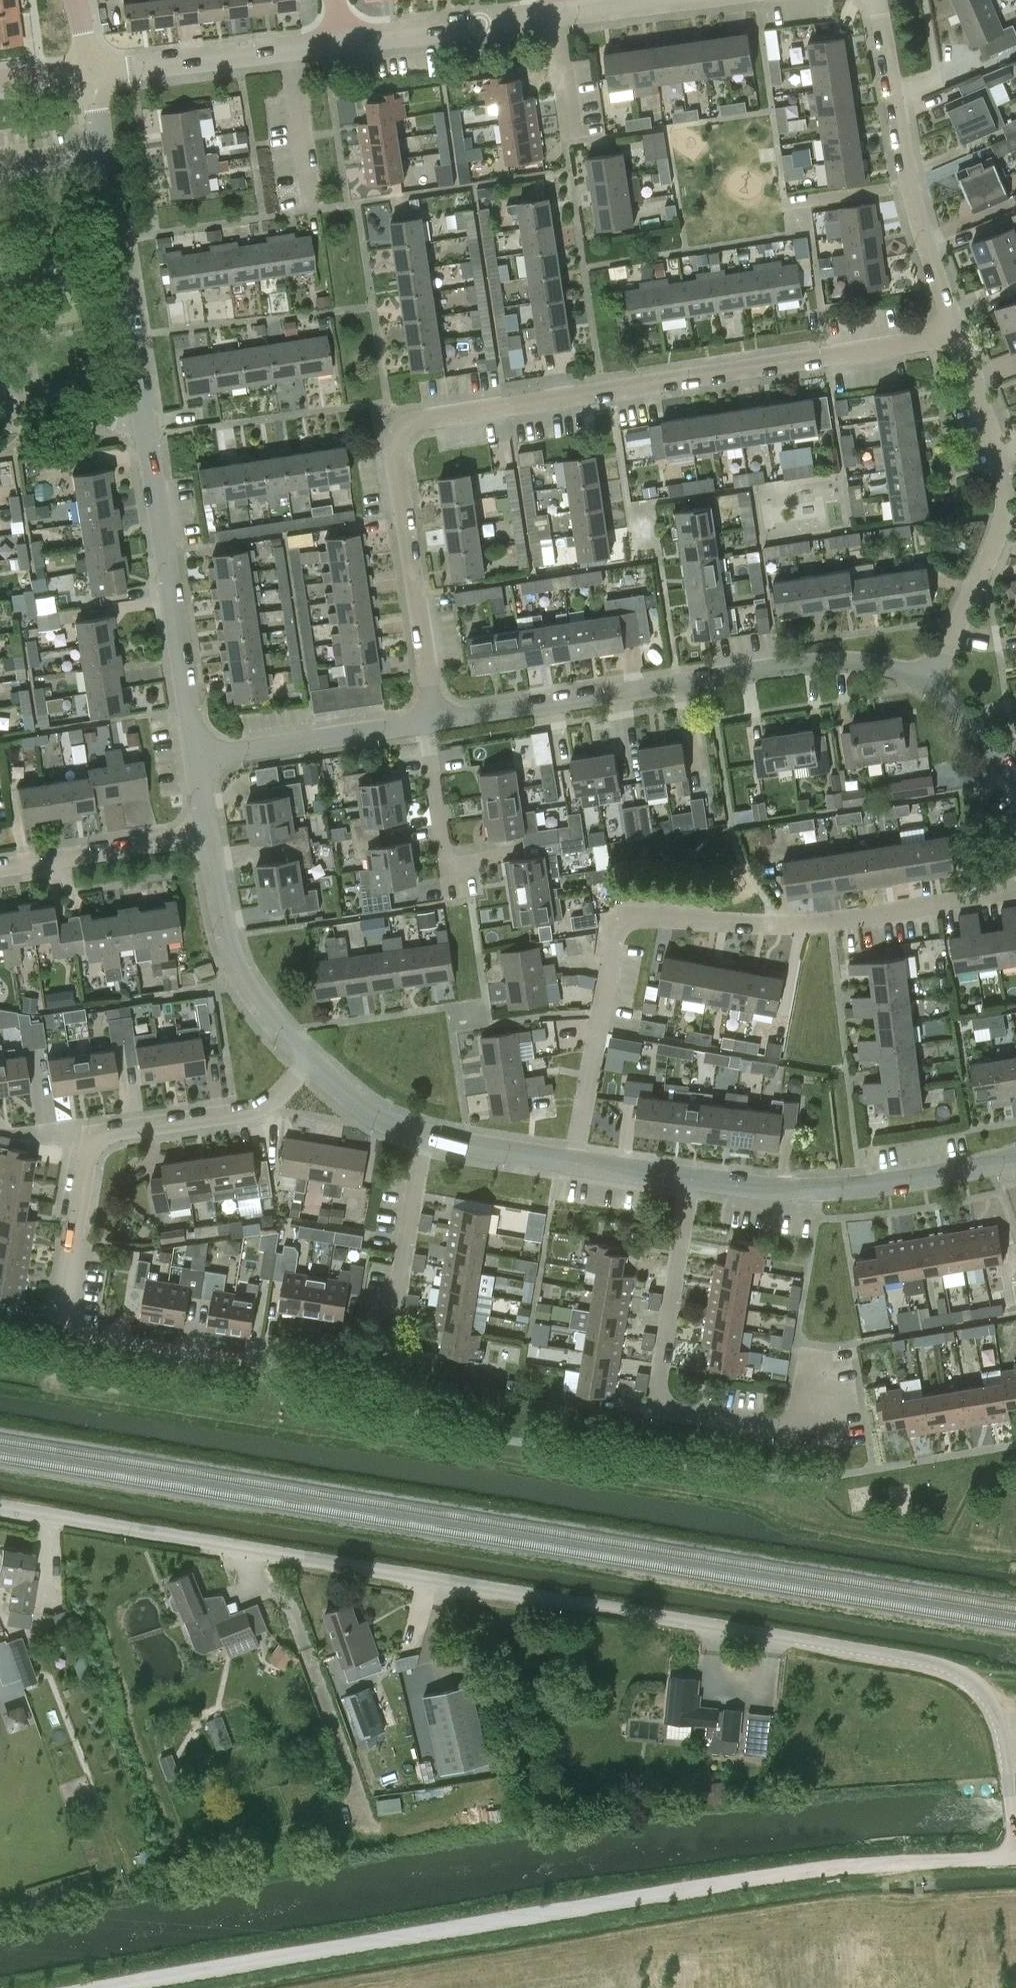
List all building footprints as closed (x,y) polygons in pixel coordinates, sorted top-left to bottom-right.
[(17,15),(15,0),(0,0),(0,16),(17,15)] [(125,30),(151,27),(148,0),(122,3),(125,30)] [(151,27),(175,24),(172,0),(151,0),(148,0),(151,27)] [(197,0),(172,0),(175,24),(200,21),(197,0)] [(200,21),(224,18),(222,0),(197,0),(200,21)] [(247,0),(222,0),(224,18),(249,15),(247,0)] [(249,15),(273,12),(272,0),(247,0),(249,15)] [(273,12),(299,9),(298,0),(272,0),(273,12)] [(989,0),(953,0),(972,45),(981,41),(987,57),(1015,45),(1015,33),(1013,24),(1002,29),(989,0)] [(0,16),(0,47),(20,45),(18,27),(12,27),(11,16),(17,15),(0,16)] [(794,57),(794,41),(781,41),(781,28),(767,28),(768,58),(794,57)] [(748,32),(723,36),(728,72),(753,69),(748,32)] [(699,39),(705,76),(728,72),(723,36),(699,39)] [(808,43),(811,67),(847,62),(843,37),(808,43)] [(676,43),(681,79),(705,76),(699,39),(676,43)] [(652,46),(657,83),(681,79),(676,43),(652,46)] [(657,83),(652,46),(628,50),(634,86),(635,96),(659,92),(657,83)] [(609,90),(634,86),(628,50),(604,53),(609,90)] [(768,60),(770,73),(781,72),(779,58),(768,60)] [(847,62),(811,67),(815,91),(851,85),(847,62)] [(947,104),(955,123),(997,106),(990,87),(1013,77),(1012,77),(1008,65),(1007,64),(980,76),(986,88),(947,104)] [(1008,65),(1012,77),(1015,75),(1011,64),(1008,65)] [(781,72),(770,73),(772,85),(782,84),(781,72)] [(497,104),(523,98),(520,78),(515,79),(514,73),(477,79),(479,92),(485,91),(487,106),(497,104)] [(851,85),(815,91),(819,114),(854,109),(851,85)] [(371,123),(395,120),(405,118),(403,104),(411,103),(409,90),(372,96),(373,102),(367,102),(371,123)] [(500,123),(536,117),(533,97),(523,98),(497,104),(500,123)] [(733,103),(734,114),(747,112),(745,101),(733,103)] [(721,116),(734,114),(733,103),(720,105),(721,116)] [(165,142),(200,137),(200,136),(214,133),(210,106),(160,114),(165,142)] [(776,121),(787,119),(785,106),(775,108),(776,121)] [(997,106),(955,123),(963,142),(997,128),(993,117),(1001,114),(997,106)] [(460,108),(450,110),(452,122),(462,120),(460,108)] [(685,110),(687,121),(699,119),(698,108),(685,110)] [(819,114),(822,138),(858,132),(854,109),(819,114)] [(674,123),(687,121),(685,110),(672,112),(674,123)] [(438,134),(447,132),(444,111),(434,112),(437,130),(438,134)] [(651,116),(638,118),(640,128),(652,126),(651,116)] [(536,117),(500,123),(504,143),(539,137),(536,117)] [(640,128),(638,118),(625,120),(627,130),(640,128)] [(787,121),(787,119),(776,121),(778,133),(807,128),(806,118),(787,121)] [(1015,134),(1015,119),(1001,125),(1006,138),(1007,138),(1015,134)] [(359,124),(362,145),(398,139),(395,120),(371,123),(359,124)] [(456,151),(466,149),(463,130),(462,129),(453,130),(455,149),(456,151)] [(238,142),(247,141),(245,130),(236,131),(238,142)] [(450,150),(447,132),(438,134),(439,141),(438,141),(440,154),(450,153),(450,150)] [(858,132),(822,138),(826,161),(861,156),(858,132)] [(1007,138),(1006,138),(991,144),(997,157),(1015,149),(1015,134),(1007,138)] [(200,137),(165,142),(169,169),(218,161),(216,151),(202,154),(200,137)] [(539,137),(504,143),(507,163),(542,158),(539,137)] [(398,139),(362,145),(365,165),(401,160),(398,139)] [(481,147),(466,149),(456,151),(460,184),(477,181),(474,165),(477,165),(476,161),(483,160),(481,147)] [(590,182),(626,176),(622,151),(586,157),(590,182)] [(451,163),(450,153),(440,154),(441,164),(451,163)] [(781,155),(783,168),(794,166),(792,154),(781,155)] [(865,180),(861,156),(826,161),(829,186),(865,180)] [(659,170),(670,169),(668,157),(657,158),(659,170)] [(958,172),(967,193),(1001,177),(1006,175),(1003,167),(998,169),(993,157),(958,172)] [(404,180),(401,160),(365,165),(369,186),(404,180)] [(218,161),(169,169),(173,197),(208,192),(205,173),(220,171),(218,161)] [(797,167),(794,166),(783,168),(785,180),(795,179),(799,178),(801,175),(801,172),(800,169),(797,167)] [(672,182),(670,169),(659,170),(660,173),(661,181),(661,184),(672,182)] [(660,173),(653,174),(654,182),(661,181),(660,173)] [(231,187),(243,185),(242,176),(230,178),(231,187)] [(594,206),(642,198),(639,176),(626,178),(626,176),(590,182),(594,206)] [(1010,198),(1001,177),(967,193),(975,213),(1010,198)] [(498,186),(477,190),(478,198),(489,196),(489,198),(495,197),(499,192),(498,186)] [(520,214),(522,228),(553,223),(549,198),(518,203),(506,204),(507,212),(511,215),(520,214)] [(642,198),(594,206),(598,231),(634,225),(630,200),(642,198)] [(667,219),(678,217),(675,204),(665,206),(667,219)] [(843,237),(879,232),(875,204),(826,211),(827,222),(840,220),(841,229),(828,231),(829,239),(843,237)] [(380,240),(380,208),(368,208),(369,240),(380,240)] [(483,234),(493,232),(490,208),(480,209),(483,234)] [(458,229),(467,228),(468,237),(478,236),(474,209),(464,211),(455,212),(458,229)] [(395,248),(425,243),(422,218),(392,222),(395,248)] [(522,228),(526,253),(557,248),(553,223),(522,228)] [(980,264),(1015,251),(1015,235),(1013,227),(998,233),(996,229),(982,234),(983,238),(972,243),(980,264)] [(211,240),(220,239),(219,229),(210,230),(211,240)] [(280,236),(286,276),(315,271),(309,232),(280,236)] [(495,241),(493,232),(483,234),(487,258),(497,257),(494,241),(495,241)] [(879,232),(843,237),(845,254),(832,256),(833,266),(882,259),(879,232)] [(251,241),(257,280),(286,276),(280,236),(251,241)] [(478,236),(468,237),(472,261),(481,260),(478,236)] [(157,247),(170,245),(169,237),(156,238),(157,247)] [(797,259),(810,257),(806,237),(794,239),(797,259)] [(223,245),(229,284),(257,280),(251,241),(223,245)] [(399,272),(429,268),(425,243),(395,248),(399,272)] [(194,249),(200,288),(229,284),(223,245),(194,249)] [(557,248),(526,253),(529,277),(561,272),(557,248)] [(171,293),(200,288),(194,249),(165,253),(171,293)] [(720,261),(718,251),(708,253),(710,262),(720,261)] [(980,264),(988,286),(1002,281),(1004,285),(1015,281),(1015,280),(1015,276),(1015,251),(980,264)] [(497,257),(487,258),(491,283),(501,281),(497,257)] [(828,258),(819,259),(820,268),(830,267),(828,258)] [(886,287),(882,259),(833,266),(835,275),(835,276),(848,274),(851,292),(886,287)] [(481,260),(472,261),(475,286),(485,285),(481,260)] [(768,263),(774,302),(803,297),(797,262),(783,265),(782,261),(768,263)] [(666,276),(664,263),(654,265),(656,277),(666,276)] [(753,269),(740,272),(745,306),(774,302),(768,263),(753,265),(753,269)] [(641,266),(642,277),(651,276),(650,264),(641,266)] [(820,268),(819,268),(820,277),(821,277),(835,275),(833,266),(830,267),(820,268)] [(399,272),(403,297),(433,292),(429,268),(399,272)] [(745,306),(740,272),(726,274),(725,269),(711,272),(717,311),(745,306)] [(533,302),(564,297),(561,272),(529,277),(533,302)] [(683,280),(688,315),(717,311),(711,272),(696,274),(696,278),(683,280)] [(660,320),(688,315),(683,280),(669,283),(668,278),(654,281),(660,320)] [(501,281),(491,283),(494,307),(505,306),(501,281)] [(631,324),(660,320),(654,281),(639,283),(640,287),(625,289),(631,324)] [(485,285),(475,286),(479,311),(489,309),(485,285)] [(433,292),(403,297),(406,321),(436,317),(433,292)] [(316,296),(318,306),(330,304),(328,295),(316,296)] [(527,327),(568,321),(564,297),(533,302),(537,326),(527,327)] [(1005,330),(1015,326),(1015,297),(1008,299),(1010,304),(997,309),(1005,330)] [(505,306),(494,307),(498,332),(508,330),(505,306)] [(489,309),(479,311),(482,335),(492,334),(489,309)] [(318,329),(325,328),(324,317),(317,318),(318,329)] [(410,346),(440,341),(436,317),(406,321),(410,346)] [(295,320),(283,322),(285,334),(297,333),(295,320)] [(568,321),(527,327),(529,338),(538,336),(541,351),(572,347),(568,321)] [(258,333),(266,332),(265,323),(257,324),(258,333)] [(1005,330),(1013,352),(1015,351),(1015,326),(1005,330)] [(502,357),(512,356),(508,330),(498,332),(502,357)] [(496,358),(492,334),(482,335),(470,337),(470,338),(464,338),(466,352),(462,353),(465,373),(498,368),(496,358)] [(325,336),(296,341),(302,377),(331,373),(325,336)] [(302,377),(296,341),(268,345),(273,382),(302,377)] [(444,367),(440,341),(410,346),(414,371),(444,367)] [(239,349),(245,386),(273,382),(268,345),(239,349)] [(239,349),(211,354),(216,390),(245,386),(239,349)] [(216,390),(211,354),(182,358),(187,395),(216,390)] [(502,357),(505,377),(522,375),(521,366),(514,367),(512,356),(502,357)] [(874,393),(878,419),(914,414),(910,388),(874,393)] [(827,395),(787,402),(793,437),(819,433),(818,429),(832,427),(827,395)] [(835,400),(837,416),(849,414),(847,398),(835,400)] [(763,405),(768,440),(793,437),(787,402),(763,405)] [(763,405),(738,409),(743,444),(768,440),(763,405)] [(743,444),(738,409),(713,413),(718,448),(743,444)] [(688,417),(693,452),(718,448),(713,413),(688,417)] [(914,414),(878,419),(883,445),(918,439),(914,414)] [(668,456),(693,452),(688,417),(662,421),(668,456)] [(627,446),(647,443),(645,430),(625,433),(627,446)] [(842,451),(855,449),(853,434),(840,435),(842,451)] [(887,470),(922,464),(918,439),(883,445),(874,446),(878,471),(887,470)] [(331,441),(321,442),(328,490),(329,490),(328,482),(338,480),(339,488),(350,486),(343,445),(332,447),(331,441)] [(310,443),(300,445),(307,485),(317,484),(318,492),(328,490),(321,442),(320,442),(321,449),(312,451),(310,443)] [(307,485),(300,445),(299,445),(301,452),(290,454),(289,447),(279,449),(287,497),(288,497),(286,488),(296,487),(298,495),(308,493),(306,485),(307,485)] [(518,452),(520,466),(545,462),(543,448),(518,452)] [(269,451),(259,452),(265,491),(276,490),(278,498),(287,497),(279,449),(280,456),(270,458),(269,451)] [(835,449),(827,450),(830,473),(838,472),(835,449)] [(857,465),(855,449),(842,451),(845,467),(857,465)] [(797,465),(799,478),(815,476),(813,463),(812,463),(811,452),(796,454),(797,465)] [(265,491),(260,459),(250,461),(248,454),(238,456),(245,495),(255,493),(257,502),(267,500),(265,491)] [(218,459),(226,506),(225,498),(235,496),(237,505),(246,503),(245,495),(238,456),(239,463),(229,464),(228,457),(218,459)] [(569,486),(599,481),(596,456),(565,461),(569,486)] [(216,508),(226,506),(218,459),(217,459),(218,466),(208,468),(207,461),(197,463),(203,502),(215,500),(216,508)] [(35,475),(39,470),(38,463),(26,464),(28,476),(35,475)] [(922,464),(887,470),(891,495),(926,489),(922,464)] [(799,478),(797,465),(782,467),(785,480),(799,478)] [(524,492),(534,491),(530,466),(520,467),(524,492)] [(75,498),(108,493),(106,480),(111,480),(110,468),(71,474),(75,498)] [(505,469),(509,494),(518,493),(514,468),(505,469)] [(673,496),(700,492),(698,480),(695,480),(693,470),(681,472),(683,483),(672,484),(673,496)] [(748,473),(750,485),(765,483),(763,470),(748,473)] [(735,487),(750,485),(748,473),(733,475),(735,487)] [(443,504),(473,499),(470,474),(439,478),(443,504)] [(698,480),(700,492),(715,490),(713,477),(698,480)] [(572,510),(603,506),(599,481),(569,486),(572,510)] [(850,502),(863,500),(861,484),(848,486),(850,502)] [(643,489),(644,497),(656,495),(655,487),(643,489)] [(926,489),(891,495),(895,521),(931,516),(926,489)] [(538,515),(534,491),(524,492),(528,517),(538,515)] [(752,504),(750,491),(738,492),(740,506),(752,504)] [(22,494),(24,506),(34,505),(32,492),(22,494)] [(75,498),(79,522),(117,516),(115,506),(111,507),(108,493),(75,498)] [(518,493),(509,494),(512,519),(522,517),(518,493)] [(8,496),(10,509),(19,508),(17,494),(8,496)] [(443,504),(446,528),(477,524),(473,499),(443,504)] [(865,514),(863,500),(850,502),(853,516),(865,514)] [(34,505),(24,506),(27,520),(36,518),(34,505)] [(567,536),(607,530),(603,506),(572,510),(576,535),(567,536)] [(680,538),(716,532),(712,506),(676,511),(680,538)] [(19,508),(10,509),(12,522),(21,520),(19,508)] [(353,509),(332,512),(334,522),(355,519),(353,509)] [(741,513),(743,528),(755,526),(753,511),(741,513)] [(332,512),(330,512),(330,513),(312,516),(313,525),(334,522),(332,512)] [(538,515),(528,517),(531,541),(541,540),(552,538),(548,514),(538,515)] [(117,516),(79,522),(83,546),(116,541),(114,528),(119,527),(117,516)] [(291,519),(293,528),(313,525),(312,516),(291,519)] [(522,517),(512,519),(516,543),(526,542),(522,517)] [(271,522),(272,532),(293,528),(291,519),(271,522)] [(210,541),(231,538),(229,529),(228,529),(227,521),(223,522),(224,530),(209,532),(210,541)] [(250,526),(252,535),(272,532),(271,522),(250,526)] [(477,524),(446,528),(450,553),(480,549),(477,524)] [(895,526),(897,538),(912,536),(910,524),(895,526)] [(229,529),(231,538),(252,535),(250,526),(229,529)] [(755,526),(743,528),(745,544),(758,541),(755,526)] [(882,541),(897,538),(895,526),(880,529),(882,541)] [(607,530),(567,536),(568,546),(577,544),(579,560),(610,556),(607,530)] [(286,535),(291,566),(301,565),(298,546),(312,544),(310,532),(286,535)] [(680,538),(683,562),(720,557),(716,532),(680,538)] [(845,534),(846,546),(862,544),(860,532),(845,534)] [(361,557),(360,555),(359,545),(366,544),(364,534),(325,540),(326,552),(319,553),(320,562),(328,561),(361,557)] [(831,549),(846,546),(845,534),(829,536),(831,549)] [(280,537),(271,539),(272,547),(281,545),(280,537)] [(30,541),(32,554),(42,552),(40,539),(30,541)] [(809,539),(794,542),(796,554),(811,552),(809,539)] [(542,549),(541,540),(531,541),(535,566),(556,563),(554,547),(542,549)] [(83,546),(86,570),(124,564),(123,554),(118,555),(116,541),(83,546)] [(15,543),(17,556),(27,555),(25,542),(15,543)] [(526,542),(516,543),(520,568),(529,567),(526,542)] [(796,554),(794,542),(774,545),(776,557),(796,554)] [(285,567),(282,545),(281,545),(272,547),(275,568),(285,567)] [(774,545),(764,547),(766,559),(776,557),(774,545)] [(480,549),(450,553),(454,578),(484,574),(480,549)] [(209,578),(256,571),(249,572),(247,562),(255,561),(253,550),(212,555),(214,567),(207,568),(209,578)] [(747,552),(750,577),(763,575),(759,550),(747,552)] [(42,552),(32,554),(34,567),(44,566),(42,552)] [(367,554),(360,555),(361,557),(328,561),(329,572),(321,574),(323,583),(331,582),(364,577),(364,576),(362,567),(369,566),(367,554)] [(27,555),(17,556),(19,569),(29,568),(27,555)] [(720,557),(683,562),(687,587),(732,580),(731,571),(722,572),(720,557)] [(126,574),(124,564),(86,570),(90,594),(124,589),(121,575),(126,574)] [(294,587),(304,585),(301,565),(291,566),(294,587)] [(902,570),(907,606),(933,602),(928,566),(902,570)] [(285,567),(275,568),(278,589),(288,587),(285,567)] [(587,572),(589,584),(604,581),(602,569),(587,572)] [(825,574),(830,609),(854,605),(856,614),(851,578),(850,578),(849,570),(825,574)] [(876,574),(882,610),(907,606),(902,570),(876,574)] [(211,589),(212,598),(252,593),(250,582),(258,581),(256,571),(209,578),(209,579),(215,578),(217,588),(211,589)] [(573,586),(589,584),(587,572),(571,574),(573,586)] [(799,577),(805,613),(830,609),(825,574),(799,577)] [(851,578),(856,614),(882,610),(876,574),(851,578)] [(364,577),(331,582),(333,594),(325,595),(326,603),(334,602),(366,597),(365,587),(372,586),(371,575),(364,576),(364,577)] [(763,575),(750,577),(753,593),(765,591),(763,575)] [(32,589),(33,591),(46,589),(44,577),(31,579),(32,589)] [(536,579),(538,592),(553,589),(552,577),(536,579)] [(778,617),(805,613),(799,577),(773,581),(778,617)] [(523,594),(538,592),(536,579),(521,582),(523,594)] [(732,580),(687,587),(691,612),(728,606),(724,582),(732,581),(732,580)] [(502,584),(487,587),(489,599),(504,597),(502,584)] [(297,607),(307,606),(304,585),(294,587),(297,607)] [(288,587),(278,589),(281,609),(291,608),(288,587)] [(461,591),(463,604),(474,602),(474,601),(489,599),(487,587),(461,591)] [(36,615),(33,591),(32,589),(22,591),(23,593),(8,595),(11,612),(25,609),(26,617),(36,615)] [(252,593),(212,598),(212,600),(219,599),(220,609),(214,610),(215,619),(262,612),(255,613),(254,603),(261,602),(259,592),(252,593)] [(337,623),(370,618),(368,607),(375,606),(374,596),(366,597),(334,602),(336,613),(328,614),(329,624),(337,623)] [(594,618),(599,654),(625,650),(624,646),(651,642),(644,596),(607,601),(609,616),(594,618)] [(300,628),(310,626),(307,606),(297,607),(300,628)] [(730,622),(728,606),(691,612),(695,638),(732,633),(731,632),(738,631),(737,621),(730,622)] [(758,629),(770,627),(767,606),(755,608),(758,629)] [(291,608),(281,609),(284,630),(294,629),(291,608)] [(262,612),(215,619),(215,620),(222,619),(223,629),(217,630),(218,639),(258,634),(256,624),(264,623),(262,612)] [(56,613),(37,616),(40,630),(58,627),(56,613)] [(78,644),(111,639),(109,627),(114,626),(112,614),(74,620),(78,644)] [(519,629),(525,665),(549,661),(544,626),(543,626),(542,614),(533,616),(534,627),(519,629)] [(373,638),(371,629),(378,628),(377,617),(370,618),(337,623),(338,634),(331,635),(332,644),(340,643),(373,638)] [(569,622),(574,657),(599,654),(594,618),(569,622)] [(544,626),(549,661),(574,657),(569,622),(544,626)] [(473,673),(500,669),(493,624),(483,626),(484,635),(468,637),(473,673)] [(493,624),(500,669),(525,665),(519,629),(494,633),(493,624)] [(303,648),(313,647),(310,626),(300,628),(303,648)] [(26,629),(27,637),(40,635),(39,630),(39,627),(26,629)] [(294,629),(284,630),(287,651),(297,649),(294,629)] [(265,633),(258,634),(218,639),(218,641),(225,640),(226,650),(219,651),(221,660),(261,654),(260,645),(267,644),(265,633)] [(335,665),(343,663),(376,659),(374,649),(381,648),(380,637),(373,638),(340,643),(342,654),(334,655),(335,665)] [(25,640),(27,652),(37,651),(35,639),(25,640)] [(78,644),(81,668),(120,662),(118,652),(113,653),(111,639),(78,644)] [(10,643),(12,656),(22,654),(20,641),(10,643)] [(316,667),(313,647),(303,648),(306,669),(316,667)] [(297,649),(287,651),(290,671),(300,670),(297,649)] [(37,651),(27,652),(29,666),(39,665),(37,651)] [(22,654),(12,656),(8,657),(3,657),(5,670),(24,667),(22,654)] [(261,654),(221,660),(221,661),(228,660),(229,670),(222,671),(224,681),(264,675),(263,665),(270,664),(268,654),(261,655),(261,654)] [(376,659),(343,663),(344,674),(336,676),(338,687),(344,686),(357,684),(368,683),(379,681),(379,680),(377,669),(384,668),(383,658),(376,659)] [(120,662),(81,668),(85,692),(119,686),(117,674),(122,673),(120,662)] [(316,667),(306,669),(309,689),(328,686),(326,674),(317,675),(316,667)] [(300,670),(290,671),(293,691),(303,690),(300,670)] [(264,675),(224,681),(224,682),(231,681),(232,691),(225,692),(227,702),(267,696),(265,685),(273,684),(271,674),(264,675)] [(379,681),(368,683),(371,704),(382,703),(379,681)] [(368,683),(357,684),(360,706),(371,704),(368,683)] [(357,684),(344,686),(348,708),(360,706),(357,684)] [(49,685),(42,686),(44,695),(51,694),(49,685)] [(33,688),(34,700),(44,698),(42,686),(33,688)] [(119,686),(85,692),(89,716),(128,710),(126,699),(121,700),(119,686)] [(338,687),(334,687),(337,709),(348,708),(344,686),(338,687)] [(334,687),(322,689),(325,711),(337,709),(334,687)] [(18,690),(20,703),(29,702),(27,688),(18,690)] [(322,689),(309,691),(313,713),(325,711),(322,689)] [(11,703),(20,702),(18,691),(10,692),(11,703)] [(44,698),(34,700),(39,728),(49,726),(46,708),(56,707),(54,697),(44,698)] [(29,702),(20,703),(22,716),(31,714),(29,702)] [(878,719),(882,752),(895,750),(897,761),(919,757),(914,721),(903,722),(902,716),(878,719)] [(882,752),(878,719),(853,723),(854,730),(841,732),(846,767),(868,764),(867,754),(882,752)] [(81,728),(67,730),(69,740),(82,737),(81,728)] [(813,729),(788,733),(794,766),(807,764),(808,770),(830,766),(825,734),(814,736),(813,729)] [(94,731),(83,732),(85,741),(96,739),(94,731)] [(126,733),(127,742),(139,741),(137,731),(126,733)] [(35,735),(37,745),(48,743),(46,733),(35,735)] [(794,766),(788,733),(764,736),(765,745),(755,747),(760,776),(778,773),(778,769),(794,766)] [(22,747),(37,745),(35,735),(20,737),(22,747)] [(82,737),(69,740),(71,752),(84,750),(82,737)] [(661,745),(667,780),(678,778),(680,795),(691,794),(683,742),(661,745)] [(666,780),(667,780),(661,745),(640,749),(645,784),(648,799),(668,796),(666,780)] [(121,749),(114,750),(122,801),(148,797),(142,761),(123,764),(121,749)] [(122,801),(114,750),(104,752),(106,767),(92,769),(98,805),(122,801)] [(593,756),(599,791),(622,788),(616,752),(593,756)] [(599,792),(599,791),(593,756),(571,760),(577,795),(582,794),(583,806),(601,803),(599,792)] [(540,764),(544,790),(557,787),(553,762),(540,764)] [(484,796),(519,791),(515,768),(481,774),(484,796)] [(98,805),(92,769),(86,770),(88,777),(68,780),(74,819),(82,817),(81,812),(96,810),(95,806),(98,805)] [(362,804),(404,798),(401,778),(373,782),(371,771),(343,774),(346,795),(360,793),(362,804)] [(840,774),(831,775),(833,789),(842,787),(840,777),(840,774)] [(902,779),(905,797),(935,793),(933,774),(902,779)] [(43,784),(48,818),(61,816),(62,821),(74,819),(68,780),(43,784)] [(248,802),(251,822),(291,815),(305,813),(304,802),(301,781),(273,786),(275,797),(248,802)] [(34,820),(48,818),(43,784),(18,788),(24,827),(34,825),(34,820)] [(557,787),(544,790),(546,801),(559,799),(557,787)] [(843,791),(842,791),(844,806),(868,802),(865,787),(847,789),(842,790),(843,791)] [(488,818),(535,811),(522,812),(519,791),(484,796),(488,818)] [(842,791),(825,793),(828,808),(844,806),(842,791)] [(695,828),(708,826),(703,797),(690,799),(695,828)] [(404,798),(362,804),(363,816),(350,818),(353,839),(381,835),(379,822),(406,818),(404,798)] [(754,819),(756,819),(768,817),(765,801),(751,803),(754,819)] [(896,805),(898,816),(910,814),(909,803),(896,805)] [(648,804),(636,806),(637,812),(641,837),(653,835),(648,804)] [(885,818),(898,816),(896,805),(883,807),(885,818)] [(637,812),(636,806),(623,808),(628,839),(641,837),(637,812)] [(861,810),(849,812),(851,823),(863,821),(861,810)] [(539,831),(535,811),(488,818),(491,839),(525,834),(525,833),(539,831)] [(942,813),(944,824),(958,823),(956,811),(942,813)] [(573,840),(584,838),(581,812),(567,814),(569,825),(571,825),(573,840)] [(851,823),(849,812),(835,814),(837,825),(851,823)] [(291,815),(251,822),(254,842),(281,837),(283,850),(311,846),(308,825),(293,827),(291,815)] [(802,820),(804,830),(815,828),(814,818),(802,820)] [(661,833),(673,831),(671,819),(660,821),(661,833)] [(790,832),(804,830),(802,820),(788,822),(790,832)] [(559,842),(573,840),(571,825),(569,825),(557,827),(557,828),(544,830),(546,843),(559,841),(559,842)] [(772,840),(771,829),(759,830),(761,842),(772,840)] [(360,870),(413,862),(410,842),(382,846),(381,835),(353,839),(356,858),(370,856),(371,868),(359,869),(360,870)] [(926,840),(931,874),(956,871),(950,836),(926,840)] [(573,840),(559,842),(561,853),(586,850),(584,838),(573,840)] [(902,843),(908,878),(931,874),(926,840),(902,843)] [(879,847),(884,882),(908,878),(902,843),(879,847)] [(594,846),(597,869),(600,868),(611,867),(607,844),(594,846)] [(261,886),(301,879),(299,867),(314,865),(311,846),(283,850),(284,861),(257,866),(261,886)] [(855,851),(860,885),(884,882),(879,847),(855,851)] [(855,851),(831,854),(837,889),(860,885),(855,851)] [(545,855),(510,860),(504,861),(506,876),(513,875),(514,882),(560,875),(557,853),(545,855)] [(837,889),(831,854),(808,858),(813,893),(837,889)] [(789,896),(813,893),(808,858),(783,862),(789,896)] [(416,881),(413,862),(360,870),(361,881),(359,881),(362,902),(390,897),(388,886),(416,881)] [(586,871),(586,872),(588,884),(602,882),(600,868),(597,869),(586,871)] [(560,875),(514,882),(515,891),(509,892),(511,905),(551,899),(551,897),(548,877),(560,875)] [(303,890),(301,879),(261,886),(264,906),(291,901),(292,913),(320,909),(317,888),(303,890)] [(551,899),(511,905),(513,917),(519,916),(520,925),(554,920),(563,919),(560,896),(551,897),(551,899)] [(164,907),(151,910),(159,960),(167,959),(164,940),(180,938),(174,900),(163,902),(164,907)] [(74,955),(68,920),(55,922),(52,904),(38,907),(37,901),(27,903),(33,942),(48,940),(52,959),(61,958),(61,957),(74,955)] [(5,912),(14,965),(22,964),(19,945),(33,942),(27,903),(17,904),(18,910),(5,912)] [(136,906),(126,907),(133,945),(147,943),(150,961),(159,960),(151,910),(137,912),(136,906)] [(104,917),(114,980),(122,978),(117,948),(133,945),(126,907),(117,909),(118,915),(104,917)] [(1000,965),(1015,962),(1015,931),(1012,907),(1002,909),(1005,928),(994,930),(1000,965)] [(420,925),(437,922),(435,909),(418,912),(420,925)] [(14,965),(5,912),(0,913),(0,947),(1,946),(5,967),(14,965)] [(596,912),(571,916),(573,929),(598,925),(596,912)] [(979,912),(970,914),(979,968),(1000,965),(994,930),(982,932),(979,912)] [(68,920),(74,955),(100,951),(103,970),(105,981),(114,980),(104,917),(90,919),(89,913),(79,915),(80,918),(79,918),(78,916),(76,915),(68,916),(68,918),(68,920)] [(979,968),(970,914),(959,915),(962,935),(951,937),(957,972),(979,968)] [(376,931),(374,918),(362,920),(364,932),(376,931)] [(543,939),(555,938),(554,924),(542,925),(543,939)] [(421,946),(427,982),(454,978),(447,928),(437,930),(439,943),(421,946)] [(337,935),(328,937),(329,946),(338,944),(337,936),(337,935)] [(346,935),(337,936),(338,944),(347,943),(346,935)] [(402,935),(392,937),(400,986),(427,982),(421,946),(404,949),(402,935)] [(400,986),(392,937),(382,938),(384,952),(367,955),(373,990),(400,986)] [(551,943),(553,953),(565,951),(563,941),(551,943)] [(346,994),(373,990),(367,955),(349,957),(347,943),(338,944),(346,994)] [(313,963),(318,999),(346,994),(338,944),(329,946),(328,946),(330,960),(313,963)] [(507,980),(556,973),(554,963),(541,965),(538,947),(503,952),(507,980)] [(871,971),(872,983),(907,979),(907,977),(918,976),(916,955),(849,963),(850,973),(871,971)] [(658,991),(682,996),(689,960),(665,956),(662,971),(657,969),(655,978),(661,978),(658,991)] [(167,959),(159,960),(161,973),(164,990),(178,988),(176,972),(174,958),(167,959)] [(159,960),(150,961),(152,974),(161,973),(159,960)] [(689,960),(682,996),(706,1000),(712,965),(689,960)] [(729,1005),(736,969),(712,965),(706,1000),(729,1005)] [(738,1017),(750,1020),(759,974),(736,969),(729,1005),(740,1007),(738,1017)] [(556,973),(507,980),(511,1008),(546,1003),(544,984),(557,983),(556,973)] [(759,974),(750,1020),(752,1009),(776,1014),(783,978),(759,974)] [(563,984),(579,983),(579,975),(563,976),(563,984)] [(853,997),(855,1007),(910,1000),(907,979),(872,983),(874,995),(853,997)] [(128,996),(127,990),(123,987),(117,987),(118,997),(128,996)] [(46,1007),(62,1005),(60,992),(44,994),(46,1007)] [(212,995),(205,997),(207,1013),(215,1012),(213,995),(212,995)] [(197,1026),(176,1028),(183,1075),(205,1071),(199,1031),(210,1030),(207,1013),(205,997),(193,998),(197,1026)] [(658,1002),(645,1000),(644,1000),(642,1011),(655,1014),(658,1002)] [(877,1026),(913,1022),(910,1000),(855,1007),(856,1016),(856,1017),(876,1014),(877,1026)] [(23,1002),(21,1010),(21,1011),(31,1014),(32,1012),(37,1013),(38,1005),(23,1002)] [(158,1003),(150,1004),(152,1016),(160,1015),(158,1003)] [(122,1043),(134,1041),(133,1034),(129,1006),(117,1007),(122,1043)] [(122,1043),(117,1007),(105,1009),(106,1020),(107,1019),(111,1045),(122,1043)] [(855,1007),(845,1008),(846,1017),(856,1016),(855,1007)] [(84,1008),(62,1011),(64,1023),(72,1022),(86,1020),(84,1008)] [(30,1023),(29,1014),(17,1012),(18,1025),(22,1050),(35,1048),(31,1023),(30,1023)] [(986,1016),(988,1027),(1005,1024),(1003,1013),(986,1016)] [(974,1029),(988,1027),(986,1016),(972,1018),(974,1029)] [(638,1031),(639,1031),(664,1036),(666,1023),(641,1018),(638,1031)] [(31,1023),(35,1048),(46,1046),(42,1021),(31,1023)] [(858,1040),(859,1050),(915,1043),(913,1022),(877,1026),(879,1038),(858,1040)] [(533,1028),(534,1038),(546,1036),(545,1026),(533,1028)] [(183,1075),(176,1028),(175,1028),(177,1039),(156,1042),(161,1078),(183,1075)] [(685,1040),(698,1042),(700,1031),(687,1029),(685,1040)] [(485,1065),(520,1060),(517,1042),(532,1040),(530,1030),(481,1037),(485,1065)] [(700,1031),(698,1042),(711,1045),(713,1034),(700,1031)] [(161,1078),(156,1042),(154,1032),(133,1034),(134,1041),(122,1043),(125,1063),(137,1061),(140,1081),(161,1078)] [(641,1042),(608,1036),(605,1052),(607,1052),(625,1056),(638,1058),(641,1042)] [(732,1048),(744,1051),(746,1040),(734,1038),(732,1048)] [(746,1040),(744,1051),(758,1053),(760,1043),(746,1040)] [(656,1052),(669,1055),(671,1044),(658,1042),(656,1052)] [(768,1043),(765,1054),(779,1056),(782,1045),(768,1043)] [(882,1069),(918,1064),(915,1043),(859,1050),(861,1060),(881,1057),(882,1069)] [(671,1044),(669,1055),(693,1059),(695,1048),(671,1044)] [(14,1047),(1,1049),(2,1058),(7,1093),(30,1090),(24,1054),(15,1056),(14,1047)] [(91,1052),(96,1087),(118,1084),(113,1049),(91,1052)] [(703,1061),(717,1063),(718,1053),(705,1051),(703,1061)] [(69,1055),(74,1090),(96,1087),(91,1052),(69,1055)] [(718,1053),(717,1063),(729,1066),(731,1055),(718,1053)] [(52,1094),(74,1090),(69,1055),(47,1058),(52,1094)] [(1002,1105),(1012,1103),(1010,1093),(1015,1092),(1015,1056),(994,1060),(1002,1105)] [(750,1070),(764,1072),(766,1062),(752,1059),(750,1070)] [(485,1065),(489,1093),(546,1084),(545,1074),(523,1077),(520,1060),(485,1065)] [(992,1106),(1002,1105),(994,1060),(970,1064),(976,1099),(991,1096),(992,1106)] [(766,1062),(764,1072),(775,1074),(777,1064),(766,1062)] [(864,1082),(865,1093),(920,1086),(918,1064),(882,1069),(884,1080),(864,1082)] [(801,1088),(802,1082),(798,1077),(792,1077),(787,1080),(786,1086),(790,1091),(796,1092),(801,1088)] [(659,1134),(664,1098),(651,1097),(652,1084),(626,1081),(623,1101),(638,1103),(635,1131),(659,1134)] [(553,1083),(546,1084),(489,1093),(493,1121),(529,1116),(526,1097),(554,1093),(553,1083)] [(920,1086),(865,1093),(866,1103),(886,1101),(888,1112),(923,1108),(920,1086)] [(955,1087),(943,1088),(945,1100),(956,1099),(955,1087)] [(664,1098),(659,1134),(684,1137),(689,1090),(677,1089),(676,1100),(664,1098)] [(707,1139),(713,1093),(689,1090),(684,1137),(707,1139)] [(713,1093),(707,1139),(731,1142),(735,1106),(737,1093),(726,1092),(725,1105),(712,1104),(713,1093)] [(735,1106),(731,1142),(755,1144),(760,1109),(748,1108),(750,1095),(737,1093),(735,1106)] [(771,1110),(760,1109),(755,1144),(780,1147),(782,1126),(796,1127),(799,1102),(772,1099),(771,1110)] [(284,1139),(278,1173),(297,1176),(295,1190),(304,1191),(306,1177),(312,1143),(284,1139)] [(339,1148),(312,1143),(306,1177),(324,1180),(321,1195),(331,1196),(339,1148)] [(29,1178),(32,1158),(27,1157),(28,1152),(0,1147),(0,1173),(29,1178)] [(339,1148),(331,1196),(341,1198),(343,1183),(361,1186),(366,1152),(339,1148)] [(254,1151),(230,1154),(236,1196),(238,1196),(240,1215),(252,1213),(250,1197),(260,1196),(260,1197),(273,1195),(267,1159),(261,1160),(255,1155),(254,1151)] [(236,1196),(230,1154),(208,1158),(214,1198),(215,1198),(215,1199),(236,1196)] [(185,1161),(192,1206),(193,1206),(192,1201),(214,1198),(208,1158),(185,1161)] [(170,1211),(170,1209),(192,1206),(185,1161),(162,1165),(164,1180),(153,1181),(158,1213),(170,1211)] [(26,1198),(29,1178),(0,1173),(0,1194),(26,1198)] [(295,1190),(293,1198),(303,1199),(304,1191),(295,1190)] [(22,1218),(26,1198),(0,1194),(0,1216),(22,1218)] [(291,1215),(299,1217),(302,1204),(293,1203),(291,1215)] [(454,1206),(450,1226),(486,1232),(490,1211),(454,1206)] [(320,1207),(318,1220),(327,1222),(330,1209),(320,1207)] [(331,1209),(329,1221),(342,1224),(344,1211),(331,1209)] [(421,1212),(420,1221),(432,1223),(433,1214),(421,1212)] [(0,1216),(0,1236),(30,1241),(33,1220),(22,1218),(0,1216)] [(242,1220),(240,1220),(218,1223),(219,1234),(231,1232),(232,1237),(242,1236),(244,1236),(244,1235),(243,1226),(242,1220)] [(432,1223),(420,1221),(419,1229),(430,1231),(432,1223)] [(207,1235),(219,1234),(218,1223),(206,1225),(195,1227),(196,1230),(197,1237),(207,1235)] [(260,1224),(243,1226),(244,1235),(261,1233),(260,1224)] [(998,1224),(978,1227),(984,1263),(1004,1259),(998,1224)] [(486,1232),(450,1226),(447,1246),(483,1252),(486,1232)] [(188,1227),(184,1228),(186,1238),(197,1237),(196,1230),(189,1231),(188,1227)] [(978,1227),(958,1230),(964,1266),(984,1263),(978,1227)] [(163,1242),(186,1238),(184,1228),(161,1231),(163,1242)] [(334,1242),(361,1246),(363,1235),(336,1230),(334,1242)] [(958,1230),(938,1234),(943,1269),(964,1266),(958,1230)] [(271,1233),(268,1249),(276,1251),(279,1231),(271,1233)] [(918,1237),(924,1273),(943,1269),(938,1234),(918,1237)] [(0,1236),(0,1257),(27,1261),(30,1241),(0,1236)] [(916,1237),(898,1240),(907,1293),(926,1290),(916,1237)] [(227,1246),(232,1253),(240,1254),(242,1240),(228,1238),(227,1246)] [(745,1267),(752,1268),(763,1270),(765,1255),(771,1256),(773,1244),(737,1238),(736,1244),(730,1243),(727,1263),(745,1267)] [(897,1240),(875,1244),(877,1256),(880,1255),(884,1279),(903,1276),(897,1240)] [(193,1243),(191,1252),(199,1253),(198,1261),(206,1262),(209,1241),(193,1243)] [(587,1270),(597,1271),(624,1274),(627,1254),(621,1253),(622,1247),(585,1241),(583,1255),(589,1256),(587,1270)] [(279,1311),(301,1314),(307,1275),(295,1273),(299,1250),(295,1246),(284,1244),(283,1252),(276,1251),(272,1279),(284,1281),(279,1311)] [(483,1252),(447,1246),(444,1266),(480,1272),(483,1252)] [(131,1259),(133,1249),(122,1247),(120,1257),(131,1259)] [(272,1279),(276,1251),(268,1249),(265,1249),(261,1277),(272,1279)] [(161,1250),(159,1259),(170,1261),(172,1252),(161,1250)] [(426,1254),(415,1252),(413,1261),(425,1263),(426,1254)] [(877,1256),(858,1259),(859,1265),(853,1266),(859,1302),(872,1300),(870,1293),(886,1291),(884,1279),(880,1255),(877,1256)] [(23,1282),(27,1261),(0,1257),(0,1278),(23,1282)] [(140,1318),(162,1322),(168,1284),(156,1282),(158,1272),(149,1271),(151,1261),(138,1259),(134,1286),(145,1288),(140,1318)] [(535,1281),(538,1261),(527,1259),(525,1269),(524,1279),(535,1281)] [(425,1263),(413,1261),(412,1269),(424,1271),(425,1263)] [(713,1281),(749,1287),(752,1268),(745,1267),(727,1263),(716,1261),(713,1281)] [(339,1280),(328,1278),(322,1318),(344,1321),(349,1292),(359,1293),(364,1266),(351,1264),(350,1270),(341,1268),(339,1280)] [(179,1286),(168,1284),(162,1322),(184,1325),(189,1295),(200,1297),(205,1269),(182,1266),(179,1286)] [(440,1287),(477,1293),(480,1272),(444,1266),(440,1287)] [(633,1276),(624,1274),(597,1271),(594,1290),(630,1296),(633,1276)] [(322,1318),(328,1278),(307,1275),(301,1314),(322,1318)] [(23,1282),(0,1278),(0,1299),(20,1302),(23,1282)] [(234,1294),(227,1332),(249,1336),(255,1298),(258,1283),(248,1281),(245,1296),(234,1294)] [(710,1302),(746,1308),(749,1287),(713,1281),(710,1302)] [(790,1294),(800,1296),(802,1285),(791,1284),(790,1294)] [(477,1293),(440,1287),(437,1307),(473,1313),(477,1293)] [(590,1311),(627,1316),(630,1296),(594,1290),(590,1311)] [(213,1291),(211,1299),(206,1329),(227,1332),(234,1294),(224,1292),(213,1291)] [(420,1294),(408,1292),(407,1302),(418,1304),(420,1294)] [(662,1294),(650,1292),(649,1299),(661,1301),(662,1294)] [(798,1309),(800,1296),(790,1294),(788,1307),(798,1309)] [(661,1301),(649,1299),(647,1309),(659,1310),(661,1301)] [(418,1304),(407,1302),(405,1309),(417,1311),(418,1304)] [(710,1302),(706,1323),(742,1328),(746,1308),(710,1302)] [(992,1304),(989,1305),(991,1315),(1004,1312),(1002,1302),(992,1304)] [(547,1324),(550,1304),(538,1303),(535,1322),(547,1324)] [(991,1315),(989,1305),(979,1306),(981,1317),(991,1315)] [(530,1308),(521,1306),(518,1320),(528,1322),(530,1308)] [(446,1329),(463,1331),(470,1331),(473,1313),(437,1307),(434,1327),(446,1329)] [(573,1329),(587,1331),(624,1337),(627,1316),(590,1311),(573,1308),(572,1312),(576,1313),(573,1329)] [(920,1327),(931,1325),(929,1315),(921,1317),(920,1308),(908,1310),(911,1329),(920,1327)] [(962,1309),(963,1319),(972,1318),(970,1308),(962,1310),(962,1309)] [(911,1329),(908,1310),(897,1312),(900,1331),(911,1329)] [(929,1315),(931,1325),(952,1321),(950,1312),(937,1314),(929,1315)] [(742,1328),(706,1323),(703,1343),(714,1345),(739,1347),(742,1328)] [(785,1324),(783,1335),(793,1337),(795,1326),(785,1324)] [(985,1324),(973,1326),(975,1336),(986,1334),(985,1324)] [(975,1336),(973,1326),(961,1328),(963,1338),(975,1336)] [(449,1350),(448,1357),(483,1362),(485,1349),(478,1348),(480,1333),(470,1331),(463,1331),(446,1329),(442,1349),(449,1350)] [(584,1351),(621,1357),(624,1337),(587,1331),(584,1351)] [(933,1333),(934,1343),(946,1341),(944,1331),(933,1333)] [(656,1334),(644,1332),(643,1340),(654,1342),(656,1334)] [(912,1337),(914,1346),(915,1346),(915,1347),(934,1343),(933,1333),(912,1337)] [(793,1337),(783,1335),(781,1347),(791,1349),(793,1337)] [(894,1350),(906,1348),(904,1338),(892,1340),(894,1350)] [(654,1342),(643,1340),(641,1349),(653,1351),(654,1342)] [(717,1365),(716,1372),(752,1377),(754,1365),(748,1364),(750,1349),(739,1347),(714,1345),(711,1364),(717,1365)] [(581,1372),(617,1377),(621,1357),(584,1351),(581,1372)] [(770,1380),(784,1383),(788,1359),(767,1355),(765,1368),(771,1369),(770,1380)] [(1008,1406),(1015,1404),(1015,1361),(1014,1361),(1015,1367),(1000,1370),(1002,1381),(1008,1406)] [(614,1398),(617,1377),(581,1372),(578,1391),(569,1389),(567,1401),(595,1406),(597,1395),(614,1398)] [(649,1374),(637,1372),(636,1380),(648,1382),(649,1374)] [(506,1389),(515,1391),(517,1380),(508,1379),(506,1389)] [(648,1382),(636,1380),(635,1389),(647,1391),(648,1382)] [(984,1384),(990,1420),(1010,1416),(1008,1406),(1002,1381),(984,1384)] [(887,1426),(906,1423),(903,1398),(901,1387),(887,1390),(886,1384),(874,1386),(880,1422),(886,1421),(887,1426)] [(963,1388),(969,1423),(990,1420),(984,1384),(963,1388)] [(943,1392),(949,1427),(969,1423),(963,1388),(943,1392)] [(922,1395),(928,1430),(949,1427),(943,1392),(922,1395)] [(922,1395),(903,1398),(906,1423),(908,1434),(928,1430),(922,1395)] [(9,1609),(6,1624),(27,1628),(30,1612),(31,1612),(37,1578),(31,1577),(35,1554),(2,1548),(0,1562),(0,1585),(12,1587),(8,1608),(9,1609)] [(193,1571),(169,1581),(174,1593),(170,1599),(174,1610),(181,1612),(196,1648),(204,1652),(255,1632),(245,1607),(213,1620),(193,1571)] [(325,1612),(343,1664),(377,1652),(371,1634),(363,1637),(351,1603),(325,1612)] [(295,1654),(279,1643),(269,1658),(285,1669),(289,1663),(294,1666),(299,1658),(295,1655),(295,1654)] [(666,1721),(707,1725),(705,1750),(737,1754),(738,1738),(741,1710),(725,1708),(725,1712),(716,1711),(716,1709),(699,1707),(699,1701),(695,1701),(697,1679),(670,1676),(666,1721)] [(423,1695),(441,1772),(490,1761),(472,1683),(423,1695)] [(370,1686),(343,1695),(344,1696),(359,1738),(384,1728),(370,1686)] [(26,1703),(5,1710),(12,1730),(33,1723),(26,1703)] [(745,1747),(768,1749),(772,1715),(749,1712),(745,1747)] [(211,1718),(219,1748),(234,1745),(226,1714),(211,1718)] [(179,1775),(175,1764),(164,1768),(168,1779),(179,1775)] [(377,1800),(378,1813),(402,1811),(400,1797),(377,1800)]
